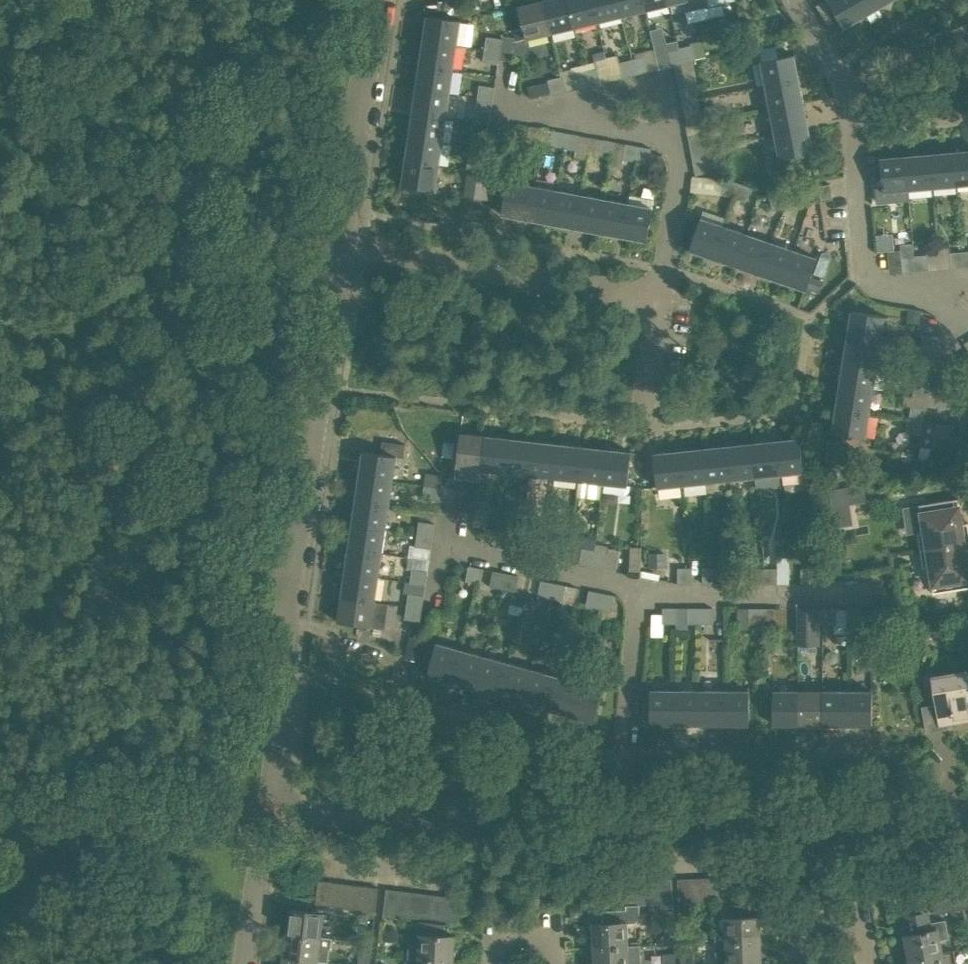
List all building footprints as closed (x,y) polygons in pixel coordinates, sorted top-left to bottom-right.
[(567,0),(545,0),(542,1),(550,33),(574,27),(567,0)] [(592,0),(567,0),(574,27),(598,21),(592,0)] [(598,21),(622,16),(618,0),(592,0),(598,21)] [(643,0),(618,0),(622,16),(645,10),(643,0)] [(668,0),(643,0),(645,10),(669,4),(668,0)] [(706,0),(668,0),(669,4),(680,2),(682,12),(707,6),(706,0)] [(857,0),(829,0),(845,28),(866,15),(857,0)] [(886,0),(857,0),(866,15),(887,3),(886,0)] [(444,1),(443,13),(453,15),(455,2),(444,1)] [(550,33),(542,1),(518,6),(526,39),(550,33)] [(457,44),(461,20),(428,15),(424,40),(457,44)] [(511,61),(515,37),(503,35),(502,39),(500,51),(499,59),(511,61)] [(500,51),(502,39),(486,37),(485,49),(500,51)] [(453,69),(457,44),(424,40),(420,64),(453,69)] [(695,60),(691,45),(680,48),(683,63),(695,60)] [(683,63),(680,48),(668,50),(672,66),(683,63)] [(499,59),(500,51),(485,49),(483,61),(499,63),(499,59)] [(767,85),(799,79),(794,55),(762,61),(767,85)] [(648,72),(644,56),(632,59),(636,75),(648,72)] [(636,75),(632,59),(620,62),(624,77),(636,75)] [(450,93),(453,69),(420,64),(417,88),(450,93)] [(600,83),(596,68),(584,71),(588,86),(600,83)] [(588,86),(584,71),(573,73),(576,89),(588,86)] [(565,92),(561,76),(549,79),(552,95),(565,92)] [(803,103),(799,79),(767,85),(771,109),(803,103)] [(541,95),(538,84),(527,86),(530,97),(541,95)] [(493,100),(495,87),(479,85),(477,97),(493,100)] [(697,99),(695,87),(679,90),(682,101),(697,99)] [(446,117),(450,93),(417,88),(413,112),(446,117)] [(491,112),(493,100),(477,97),(476,109),(491,112)] [(700,111),(697,99),(682,101),(684,113),(700,111)] [(808,127),(803,103),(771,109),(776,133),(808,127)] [(442,142),(446,117),(413,112),(410,137),(442,142)] [(540,144),(543,128),(530,126),(528,141),(540,144)] [(813,152),(808,127),(776,133),(781,158),(813,152)] [(564,148),(567,132),(555,130),(552,146),(564,148)] [(576,150),(579,135),(567,132),(564,148),(576,150)] [(486,148),(488,136),(472,133),(470,146),(486,148)] [(706,146),(704,134),(688,137),(691,149),(706,146)] [(594,137),(579,135),(576,150),(575,155),(587,157),(588,153),(591,154),(594,137)] [(439,166),(442,142),(410,137),(406,161),(439,166)] [(612,157),(615,141),(603,139),(600,155),(612,157)] [(636,161),(639,146),(626,143),(623,159),(636,161)] [(648,164),(651,148),(639,146),(636,161),(648,164)] [(709,158),(706,146),(691,149),(693,161),(709,158)] [(954,153),(957,185),(967,184),(967,152),(954,153)] [(957,185),(954,153),(930,155),(933,187),(957,185)] [(933,187),(930,155),(906,158),(908,190),(933,187)] [(482,172),(484,160),(468,158),(467,170),(482,172)] [(908,190),(906,158),(881,160),(884,192),(908,190)] [(435,190),(439,166),(406,161),(402,186),(435,190)] [(491,199),(495,177),(473,174),(469,174),(466,195),(482,197),(491,199)] [(734,198),(739,183),(727,178),(721,194),(734,198)] [(526,219),(532,186),(507,181),(502,214),(526,219)] [(751,187),(739,183),(734,198),(746,202),(751,187)] [(833,199),(830,184),(819,186),(822,201),(833,199)] [(550,223),(556,190),(532,186),(526,219),(550,223)] [(822,201),(819,186),(807,188),(810,204),(822,201)] [(810,204),(807,188),(795,190),(798,206),(810,204)] [(574,227),(580,195),(556,190),(550,223),(574,227)] [(769,195),(772,211),(786,208),(783,192),(769,195)] [(598,232),(604,199),(580,195),(574,227),(598,232)] [(622,236),(628,203),(604,199),(598,232),(622,236)] [(647,241),(653,208),(628,203),(622,236),(647,241)] [(713,258),(724,226),(701,218),(690,250),(713,258)] [(736,266),(747,234),(724,226),(713,258),(736,266)] [(760,274),(771,242),(747,234),(736,266),(760,274)] [(783,282),(794,250),(771,242),(760,274),(783,282)] [(806,290),(817,258),(794,250),(783,282),(806,290)] [(964,267),(963,251),(951,253),(952,268),(964,267)] [(928,271),(926,255),(914,256),(916,272),(928,271)] [(916,272),(914,256),(902,257),(903,273),(916,272)] [(816,292),(821,279),(811,276),(807,289),(816,292)] [(920,310),(909,309),(908,319),(918,320),(920,310)] [(881,341),(885,316),(852,311),(848,336),(881,341)] [(936,350),(938,338),(922,335),(921,347),(936,350)] [(877,365),(881,341),(848,336),(844,360),(877,365)] [(934,362),(936,350),(921,347),(919,359),(934,362)] [(873,389),(877,365),(844,360),(840,384),(873,389)] [(929,398),(931,386),(915,383),(913,395),(929,398)] [(869,413),(873,389),(840,384),(836,408),(869,413)] [(924,422),(927,410),(911,407),(909,419),(924,422)] [(866,438),(869,413),(836,408),(833,433),(866,438)] [(924,422),(909,419),(906,432),(922,435),(924,422)] [(948,450),(952,426),(937,424),(932,447),(948,450)] [(482,470),(485,437),(461,434),(457,467),(482,470)] [(509,440),(485,437),(482,470),(506,472),(509,440)] [(509,440),(506,472),(529,475),(533,442),(509,440)] [(799,440),(774,442),(778,475),(802,472),(799,440)] [(363,453),(359,478),(392,483),(395,458),(403,459),(405,445),(383,442),(381,456),(363,453)] [(533,442),(529,475),(553,477),(557,445),(533,442)] [(778,475),(774,442),(751,445),(754,477),(778,475)] [(581,448),(557,445),(553,477),(577,480),(581,448)] [(751,445),(727,447),(730,479),(754,477),(751,445)] [(730,479),(727,447),(703,450),(706,482),(730,479)] [(581,448),(577,480),(601,483),(605,450),(581,448)] [(932,450),(920,448),(918,463),(929,465),(932,450)] [(605,450),(601,483),(626,485),(629,453),(605,450)] [(703,450),(679,452),(682,484),(706,482),(703,450)] [(682,484),(679,452),(655,455),(658,487),(682,484)] [(935,466),(948,468),(950,454),(938,452),(935,466)] [(838,481),(836,472),(828,473),(829,482),(838,481)] [(440,484),(442,476),(426,473),(424,485),(440,488),(440,484)] [(392,483),(359,478),(356,502),(388,506),(392,483)] [(458,483),(455,498),(470,500),(472,485),(458,483)] [(454,502),(456,486),(440,484),(440,488),(438,500),(454,502)] [(438,500),(440,488),(424,485),(423,497),(438,500)] [(829,490),(832,506),(850,504),(865,501),(863,485),(829,490)] [(910,498),(896,500),(901,524),(915,521),(910,498)] [(967,542),(967,529),(963,529),(958,499),(919,505),(924,536),(918,537),(920,550),(967,542)] [(388,506),(356,502),(352,525),(385,530),(388,506)] [(433,536),(435,524),(419,522),(417,534),(433,536)] [(385,530),(352,525),(349,549),(381,554),(385,530)] [(496,547),(499,531),(487,529),(484,544),(496,547)] [(507,549),(511,533),(499,531),(496,547),(507,549)] [(431,548),(433,536),(417,534),(415,546),(431,548)] [(544,556),(547,541),(535,538),(532,554),(544,556)] [(556,559),(559,543),(547,541),(544,556),(556,559)] [(920,550),(922,563),(928,562),(933,593),(967,588),(967,558),(967,556),(967,542),(920,550)] [(592,566),(595,550),(583,548),(580,564),(592,566)] [(349,549),(345,573),(378,578),(381,554),(349,549)] [(607,553),(595,550),(592,566),(603,568),(607,553)] [(666,553),(649,552),(649,567),(666,567),(666,553)] [(478,584),(482,568),(469,566),(466,581),(478,584)] [(691,584),(691,568),(679,568),(678,584),(691,584)] [(715,584),(716,568),(703,568),(703,584),(715,584)] [(727,584),(728,568),(716,568),(715,584),(727,584)] [(765,584),(765,568),(753,568),(752,584),(765,584)] [(777,584),(777,568),(765,568),(765,584),(777,584)] [(814,585),(814,569),(802,569),(802,584),(814,585)] [(426,584),(428,572),(412,570),(410,582),(426,584)] [(503,589),(506,573),(494,571),(491,586),(503,589)] [(378,578),(345,573),(342,597),(374,602),(378,578)] [(514,591),(518,575),(506,573),(503,589),(514,591)] [(550,598),(554,583),(542,580),(539,596),(550,598)] [(562,601),(565,585),(554,583),(550,598),(562,601)] [(599,608),(602,593),(590,590),(587,606),(599,608)] [(510,602),(511,602),(523,605),(523,606),(526,596),(512,592),(510,602)] [(610,611),(613,595),(602,593),(599,608),(610,611)] [(422,608),(424,596),(408,594),(406,606),(422,608)] [(374,602),(342,597),(338,621),(370,626),(374,602)] [(420,620),(422,608),(406,606),(405,618),(420,620)] [(676,624),(676,608),(664,608),(664,623),(676,624)] [(700,624),(700,608),(688,608),(688,624),(700,624)] [(712,624),(713,608),(700,608),(700,624),(712,624)] [(762,624),(762,608),(750,608),(750,624),(762,624)] [(774,624),(774,608),(762,608),(762,624),(774,624)] [(818,644),(818,624),(819,624),(819,609),(798,608),(798,644),(818,644)] [(835,625),(835,609),(819,609),(819,624),(835,625)] [(860,625),(860,609),(848,609),(848,625),(860,625)] [(406,657),(418,660),(422,640),(411,638),(406,657)] [(452,682),(460,651),(436,644),(428,675),(452,682)] [(484,657),(460,651),(452,682),(475,688),(484,657)] [(484,657),(475,688),(499,695),(507,663),(484,657)] [(507,663),(499,695),(522,701),(531,670),(507,663)] [(531,670),(522,701),(545,708),(554,676),(531,670)] [(926,727),(927,732),(942,729),(941,723),(967,719),(967,702),(967,696),(967,673),(934,679),(938,706),(923,708),(926,727)] [(554,676),(545,708),(569,714),(577,683),(554,676)] [(601,689),(577,683),(569,714),(593,720),(601,689)] [(676,725),(676,692),(652,692),(652,725),(676,725)] [(700,693),(676,692),(676,725),(700,725),(700,693)] [(724,693),(700,693),(700,725),(724,725),(724,693)] [(748,693),(724,693),(724,725),(748,725),(748,693)] [(799,725),(799,693),(774,693),(775,725),(799,725)] [(823,725),(823,693),(799,693),(799,725),(823,725)] [(847,725),(847,693),(823,693),(823,725),(847,725)] [(847,693),(847,725),(871,725),(871,693),(847,693)] [(740,899),(739,875),(726,876),(728,900),(740,899)] [(728,900),(726,876),(714,877),(716,901),(728,900)] [(702,877),(690,878),(692,903),(704,902),(702,877)] [(714,877),(702,877),(704,902),(716,901),(714,877)] [(692,903),(690,878),(678,879),(679,904),(691,903),(692,903)] [(672,879),(659,880),(660,904),(661,908),(673,908),(672,879)] [(329,905),(332,882),(319,880),(316,904),(329,905)] [(649,905),(648,880),(636,881),(637,905),(640,905),(649,905)] [(660,904),(659,880),(648,880),(649,905),(655,905),(660,904)] [(625,906),(624,881),(612,882),(613,907),(625,906)] [(636,881),(624,881),(625,906),(627,906),(637,905),(636,881)] [(343,883),(332,882),(329,905),(340,907),(343,883)] [(355,885),(343,883),(340,907),(352,908),(355,885)] [(355,885),(352,908),(363,910),(362,914),(363,914),(366,886),(355,885)] [(366,886),(363,914),(375,916),(379,888),(366,886)] [(953,886),(942,888),(946,911),(958,909),(953,886)] [(946,911),(942,888),(929,890),(934,914),(946,911)] [(394,918),(398,890),(385,889),(382,916),(394,918)] [(398,890),(394,918),(395,918),(396,914),(407,915),(410,892),(398,890)] [(422,893),(410,892),(407,915),(419,917),(422,893)] [(433,895),(422,893),(419,917),(430,919),(433,895)] [(433,895),(430,919),(442,920),(445,896),(433,895)] [(445,896),(442,920),(455,922),(458,898),(445,896)] [(691,903),(679,904),(680,916),(692,915),(691,903)] [(725,918),(725,932),(715,932),(715,942),(726,941),(760,940),(759,915),(749,916),(749,903),(720,904),(720,918),(725,918)] [(627,909),(604,910),(605,922),(593,922),(594,947),(628,945),(627,922),(635,922),(640,917),(640,905),(637,905),(627,906),(627,909)] [(289,909),(286,933),(322,937),(323,924),(330,925),(332,910),(316,908),(315,912),(289,909)] [(909,958),(943,952),(940,940),(949,939),(945,919),(930,922),(929,917),(923,918),(922,913),(904,916),(904,917),(905,917),(908,934),(904,935),(909,958)] [(408,946),(408,958),(454,960),(455,935),(444,935),(445,923),(417,922),(416,947),(408,946)] [(322,937),(286,933),(286,934),(283,934),(282,942),(285,943),(284,957),(329,962),(330,948),(331,949),(333,938),(322,937)] [(726,941),(715,942),(715,954),(720,963),(759,963),(761,963),(760,940),(726,941)] [(628,945),(594,947),(595,963),(629,963),(629,957),(640,956),(640,945),(628,945)] [(909,958),(910,963),(957,963),(954,950),(943,952),(909,958)] [(371,952),(359,951),(358,963),(370,963),(371,952)] [(693,952),(680,952),(681,963),(693,963),(693,952)] [(663,953),(663,963),(675,963),(675,953),(663,953)]
